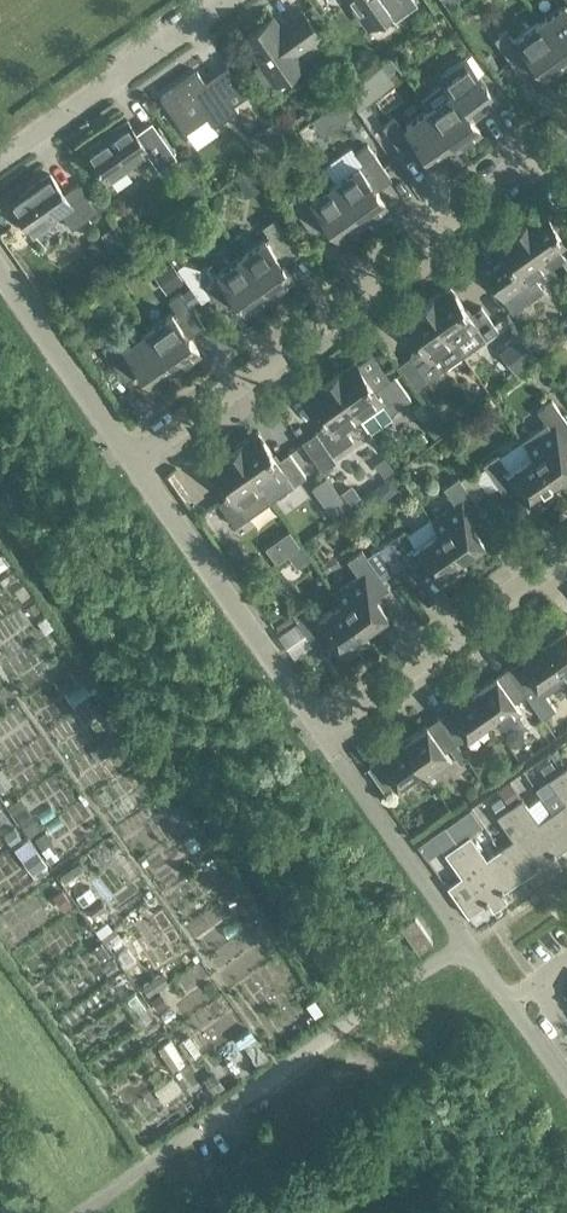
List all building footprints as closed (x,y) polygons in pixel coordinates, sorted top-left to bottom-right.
[(369,25),(388,11),(394,20),(417,5),(413,0),(351,0),(369,25)] [(475,0),(465,0),(458,6),(467,17),(480,7),(475,0)] [(534,11),(566,58),(566,0),(549,0),(534,11)] [(273,17),(243,38),(275,83),(324,47),(318,38),(320,36),(302,11),(286,22),(288,24),(281,29),(273,17)] [(534,11),(494,39),(518,73),(534,62),(545,77),(566,61),(566,58),(534,11)] [(220,55),(160,97),(191,141),(251,99),(220,55)] [(443,81),(421,97),(429,108),(457,148),(481,131),(470,116),(493,99),(496,103),(497,102),(466,58),(440,77),(443,81)] [(327,107),(338,123),(349,115),(339,99),(327,107)] [(457,148),(429,108),(401,128),(394,118),(382,126),(406,160),(422,149),(433,164),(457,148)] [(127,120),(86,150),(108,182),(149,153),(160,167),(174,156),(153,125),(138,136),(127,120)] [(363,162),(335,182),(363,221),(386,205),(376,190),(380,187),(374,178),(385,170),(367,144),(356,153),(363,162)] [(249,167),(235,178),(244,190),(258,180),(249,167)] [(50,175),(11,203),(32,233),(60,213),(72,229),(97,212),(99,215),(107,209),(94,191),(86,196),(78,184),(64,194),(50,175)] [(363,221),(335,182),(307,201),(300,192),(289,200),(307,226),(318,218),(324,226),(329,223),(339,238),(363,221)] [(564,217),(566,221),(556,229),(544,212),(533,220),(531,217),(519,226),(548,268),(561,258),(566,267),(566,215),(564,217)] [(269,236),(241,256),(269,295),(293,278),(282,263),(287,260),(281,251),(292,243),(274,218),(262,226),(269,236)] [(500,264),(487,273),(513,309),(541,289),(534,278),(548,268),(519,226),(506,235),(508,237),(497,245),(508,261),(501,266),(500,264)] [(269,295),(241,256),(214,275),(207,265),(195,274),(219,307),(235,296),(246,312),(269,295)] [(183,280),(171,262),(159,271),(171,289),(183,280)] [(438,294),(425,302),(462,355),(498,330),(481,307),(469,315),(450,288),(439,296),(438,294)] [(176,310),(148,329),(176,369),(199,352),(189,337),(193,334),(187,325),(199,317),(180,292),(169,300),(176,310)] [(462,355),(425,302),(413,311),(414,314),(403,322),(422,348),(410,357),(427,380),(462,355)] [(176,369),(148,329),(120,349),(113,339),(102,347),(120,373),(131,365),(137,373),(141,370),(152,385),(176,369)] [(506,347),(523,368),(537,356),(520,336),(506,347)] [(343,368),(330,377),(359,419),(367,430),(390,414),(411,399),(394,376),(374,389),(356,363),(344,371),(343,368)] [(359,419),(330,377),(318,386),(319,388),(308,396),(327,423),(315,431),(332,455),(351,441),(343,430),(359,419)] [(522,440),(532,454),(554,484),(554,483),(566,474),(566,451),(559,440),(566,435),(566,422),(552,401),(538,411),(547,423),(522,440)] [(313,431),(301,440),(322,469),(333,460),(313,431)] [(246,440),(233,449),(262,490),(285,474),(293,485),(306,476),(289,453),(277,461),(258,434),(247,442),(246,440)] [(497,454),(483,464),(504,494),(517,484),(536,510),(561,493),(554,483),(554,484),(532,454),(522,440),(498,457),(497,454)] [(222,460),(211,468),(230,494),(218,503),(235,526),(270,501),(262,490),(233,449),(220,457),(222,460)] [(431,521),(438,530),(439,530),(460,560),(484,543),(465,517),(479,507),(458,477),(445,487),(456,503),(431,521)] [(341,494),(349,504),(360,496),(352,485),(341,494)] [(338,492),(324,503),(334,517),(348,507),(338,492)] [(403,531),(378,548),(394,571),(405,563),(410,570),(424,560),(442,587),(467,569),(460,560),(439,530),(438,530),(414,547),(403,531)] [(360,576),(335,593),(341,603),(342,602),(363,632),(364,632),(387,615),(369,589),(394,571),(378,548),(367,556),(362,549),(348,559),(360,576)] [(252,583),(263,598),(277,588),(267,573),(252,583)] [(342,602),(341,603),(318,619),(306,603),(292,613),(306,632),(287,646),(299,662),(332,639),(346,659),(370,641),(364,632),(363,632),(342,602)] [(542,643),(566,678),(566,626),(542,643)] [(507,668),(526,695),(543,718),(556,709),(545,693),(566,678),(542,643),(536,634),(512,652),(518,660),(507,668)] [(526,695),(507,668),(472,693),(491,719),(498,728),(522,711),(515,702),(526,695)] [(448,710),(438,717),(456,744),(491,719),(472,693),(466,684),(442,701),(448,710)] [(456,744),(438,717),(403,742),(421,769),(428,777),(452,760),(446,751),(456,744)] [(378,759),(367,767),(386,794),(421,769),(403,742),(396,733),(372,750),(378,759)] [(550,753),(554,760),(561,755),(556,749),(550,753)] [(561,770),(548,779),(565,803),(551,812),(566,834),(566,779),(561,770)] [(497,790),(552,868),(559,863),(554,855),(566,846),(566,834),(551,812),(538,822),(510,781),(497,790)] [(552,868),(509,807),(496,816),(513,839),(499,849),(520,879),(539,866),(545,874),(552,868)] [(444,825),(417,844),(426,857),(453,838),(444,825)] [(469,835),(457,844),(500,905),(507,900),(502,892),(520,879),(499,849),(486,858),(469,835)] [(500,905),(457,844),(444,853),(461,876),(447,886),(468,916),(487,902),(493,910),(500,905)] [(433,940),(415,916),(401,925),(419,950),(433,940)]
